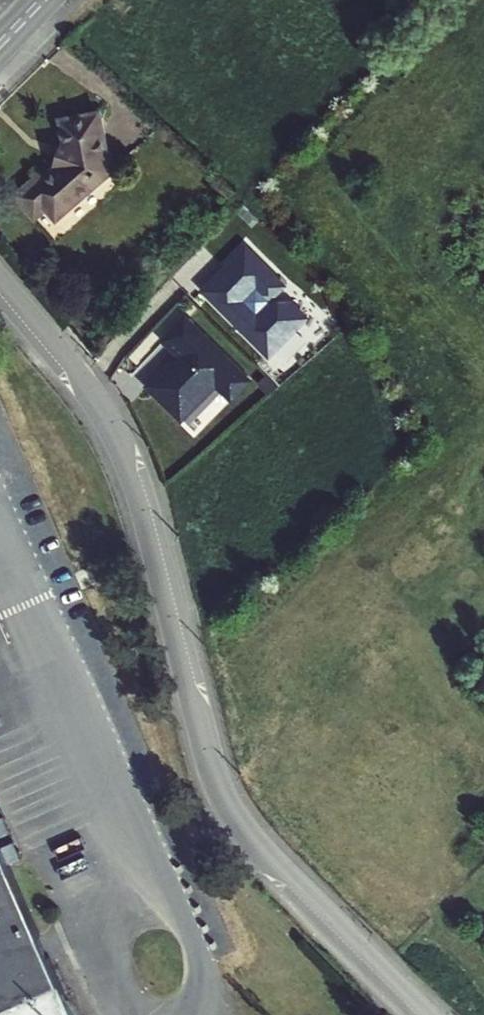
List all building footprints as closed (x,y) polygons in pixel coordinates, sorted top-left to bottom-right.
[(47,171),(43,169),(19,191),(41,214),(50,205),(61,216),(112,169),(99,106),(61,115),(65,134),(61,134),(54,161),(57,162),(47,171)] [(215,270),(204,284),(270,349),(306,309),(289,293),(273,295),(272,289),(284,280),(246,241),(224,262),(226,272),(222,276),(215,270)] [(179,350),(149,381),(183,413),(218,379),(232,394),(252,376),(186,312),(165,336),(179,350)] [(0,852),(0,1014),(70,1014),(0,852)]
